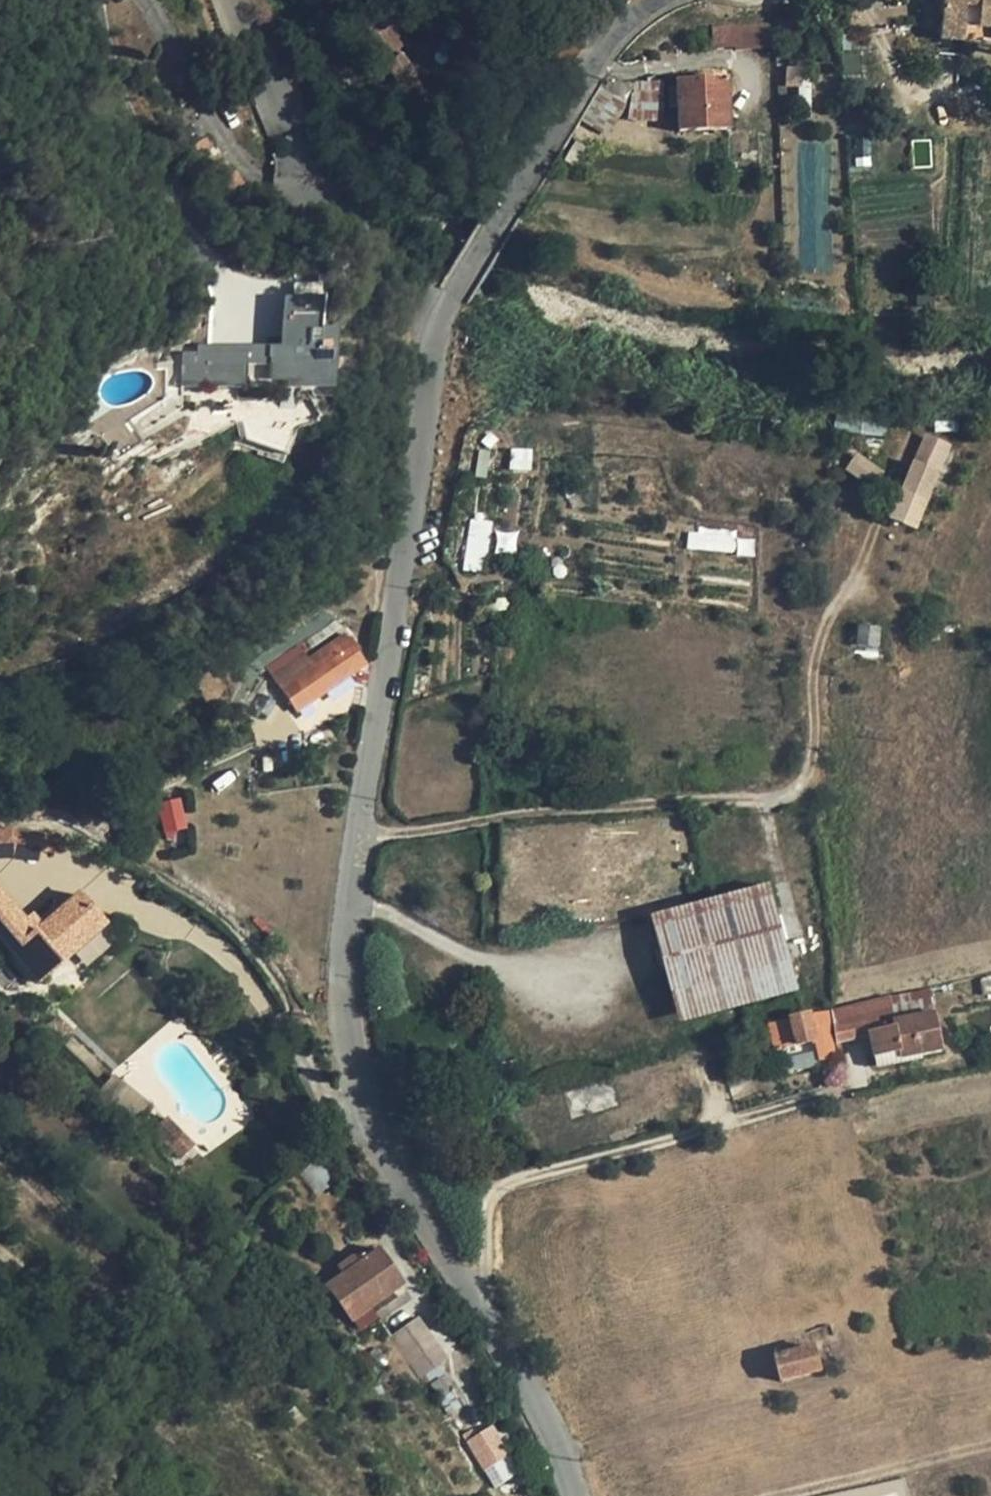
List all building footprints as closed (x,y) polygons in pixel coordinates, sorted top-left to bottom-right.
[(944,0),(940,0),(937,3),(936,20),(942,20),(944,0)] [(990,27),(990,6),(961,1),(955,0),(944,0),(942,20),(941,30),(949,32),(962,34),(963,24),(990,27)] [(384,10),(362,25),(370,38),(383,66),(421,122),(437,113),(396,48),(405,43),(384,10)] [(739,36),(719,25),(715,26),(715,44),(760,41),(761,22),(753,23),(739,36)] [(753,23),(719,25),(739,36),(753,23)] [(961,41),(962,34),(949,32),(941,30),(941,39),(943,39),(961,41)] [(677,107),(678,127),(677,131),(729,130),(727,78),(690,80),(676,81),(677,99),(669,99),(670,107),(677,107)] [(661,82),(635,83),(627,118),(661,120),(661,82)] [(633,83),(621,84),(619,95),(628,100),(633,83)] [(621,84),(601,85),(619,95),(621,84)] [(608,134),(614,123),(619,95),(601,85),(580,120),(608,134)] [(614,123),(628,100),(619,95),(614,123)] [(914,141),(915,166),(931,166),(930,141),(914,141)] [(320,305),(281,303),(279,350),(197,346),(197,354),(184,354),(183,386),(246,388),(246,367),(267,367),(267,382),(324,383),(325,351),(306,351),(306,333),(318,333),(320,305)] [(287,427),(245,422),(244,439),(250,442),(284,456),(287,427)] [(95,438),(86,423),(77,428),(86,444),(95,438)] [(952,435),(930,426),(915,464),(937,473),(952,435)] [(849,469),(873,487),(882,476),(858,457),(849,469)] [(937,473),(915,464),(899,505),(911,510),(917,498),(925,501),(937,473)] [(735,530),(688,530),(688,549),(735,550),(735,530)] [(480,571),(485,533),(470,531),(464,568),(480,571)] [(498,533),(497,550),(515,551),(516,534),(498,533)] [(860,626),(858,646),(877,648),(878,628),(860,626)] [(365,664),(345,635),(309,659),(306,653),(273,675),(296,711),(365,664)] [(156,802),(165,837),(188,831),(180,796),(156,802)] [(7,831),(3,831),(0,831),(0,856),(45,854),(47,849),(59,851),(63,836),(7,831)] [(771,882),(652,910),(678,1019),(797,991),(771,882)] [(0,892),(0,939),(38,983),(61,963),(54,954),(79,933),(86,941),(104,926),(78,894),(40,925),(32,916),(25,922),(0,892)] [(54,954),(61,963),(86,941),(79,933),(54,954)] [(928,988),(831,1012),(835,1042),(870,1035),(877,1068),(901,1063),(900,1059),(941,1050),(928,988)] [(15,1028),(24,1017),(11,1006),(2,1017),(15,1028)] [(815,1040),(813,1041),(818,1062),(835,1059),(826,1011),(809,1015),(815,1040)] [(72,1031),(56,1015),(53,1019),(48,1024),(42,1026),(41,1027),(41,1028),(58,1046),(72,1031)] [(809,1015),(767,1024),(773,1049),(788,1047),(797,1045),(804,1043),(813,1041),(815,1040),(809,1015)] [(811,1070),(804,1043),(797,1045),(788,1047),(790,1056),(781,1058),(785,1076),(811,1070)] [(193,1146),(165,1117),(151,1130),(180,1159),(193,1146)] [(400,1285),(376,1251),(359,1263),(353,1255),(335,1267),(342,1275),(327,1285),(351,1320),(369,1307),(400,1285)] [(411,1301),(400,1285),(369,1307),(378,1320),(379,1322),(411,1301)] [(369,1307),(351,1320),(360,1333),(378,1320),(369,1307)] [(448,1358),(418,1317),(387,1337),(418,1378),(448,1358)] [(812,1347),(775,1358),(780,1382),(820,1371),(812,1347)] [(508,1456),(492,1429),(469,1443),(485,1469),(508,1456)]
